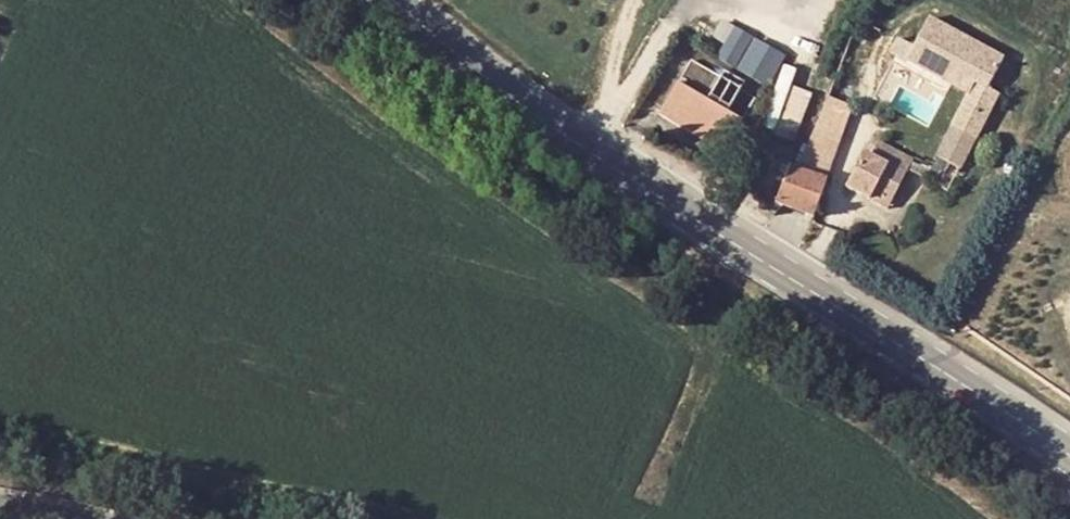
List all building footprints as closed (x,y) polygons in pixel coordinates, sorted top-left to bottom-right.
[(753,36),(736,28),(722,57),(738,65),(753,36)] [(786,54),(758,39),(742,68),(771,83),(786,54)] [(932,68),(910,57),(903,73),(925,84),(932,68)] [(739,131),(725,123),(744,91),(721,80),(718,85),(689,69),(660,122),(723,159),(739,131)] [(812,90),(792,83),(775,132),(795,139),(812,90)] [(967,86),(945,129),(970,143),(994,100),(967,86)] [(849,116),(830,106),(805,156),(827,167),(849,116)] [(929,158),(955,172),(970,143),(945,129),(929,158)] [(860,159),(843,192),(882,212),(908,164),(876,147),(868,163),(860,159)] [(827,167),(805,156),(796,174),(778,209),(806,223),(819,188),(818,187),(827,167)] [(796,174),(789,170),(771,205),(778,209),(796,174)]
